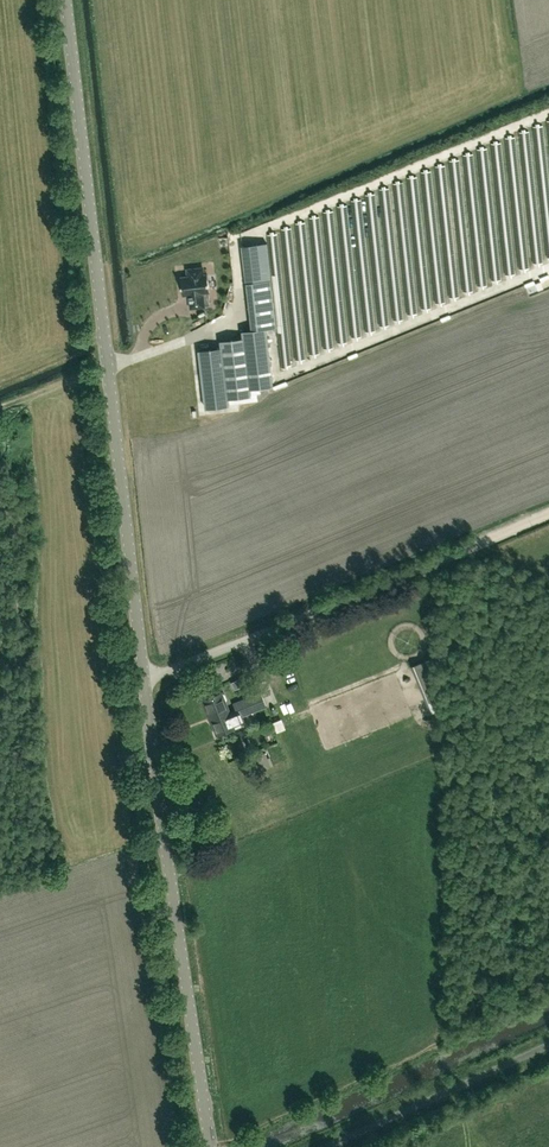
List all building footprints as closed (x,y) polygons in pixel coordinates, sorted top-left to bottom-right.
[(539,124),(540,156),(548,155),(548,132),(548,124),(539,124)] [(534,129),(524,130),(527,155),(537,154),(534,129)] [(512,135),(513,163),(522,163),(521,134),(512,135)] [(508,164),(507,140),(497,140),(499,165),(508,164)] [(485,166),(494,165),(493,146),(484,147),(485,166)] [(479,152),(470,153),(471,173),(480,173),(479,152)] [(465,157),(455,158),(456,176),(466,175),(465,157)] [(452,180),(451,163),(441,163),(442,180),(452,180)] [(438,185),(437,169),(427,170),(428,186),(438,185)] [(413,175),(414,191),(424,191),(423,175),(413,175)] [(410,197),(409,181),(399,182),(400,198),(410,197)] [(396,203),(395,186),(385,187),(387,204),(396,203)] [(372,207),(382,206),(381,191),(371,192),(372,207)] [(368,208),(367,198),(357,199),(358,209),(368,208)] [(242,245),(246,282),(271,279),(267,242),(242,245)] [(208,274),(204,275),(202,275),(201,269),(190,271),(191,276),(181,277),(183,294),(191,293),(192,296),(190,297),(191,308),(205,306),(210,305),(209,291),(210,291),(208,274)] [(271,386),(265,328),(277,327),(271,279),(246,282),(252,330),(242,331),(243,338),(220,341),(221,348),(199,350),(205,408),(228,405),(227,398),(250,396),(249,389),(271,386)] [(436,308),(435,284),(425,285),(426,308),(436,308)] [(450,303),(449,284),(439,284),(440,303),(450,303)] [(464,298),(464,284),(454,284),(454,298),(464,298)] [(421,311),(420,285),(411,285),(412,312),(421,311)] [(320,365),(310,367),(311,374),(321,372),(320,365)] [(283,387),(290,384),(287,376),(281,379),(283,387)] [(229,713),(225,704),(227,698),(225,694),(221,692),(201,700),(216,734),(235,726),(244,722),(242,716),(265,706),(260,693),(234,703),(236,710),(229,713)] [(255,756),(257,762),(261,770),(271,766),(264,752),(255,756)]
